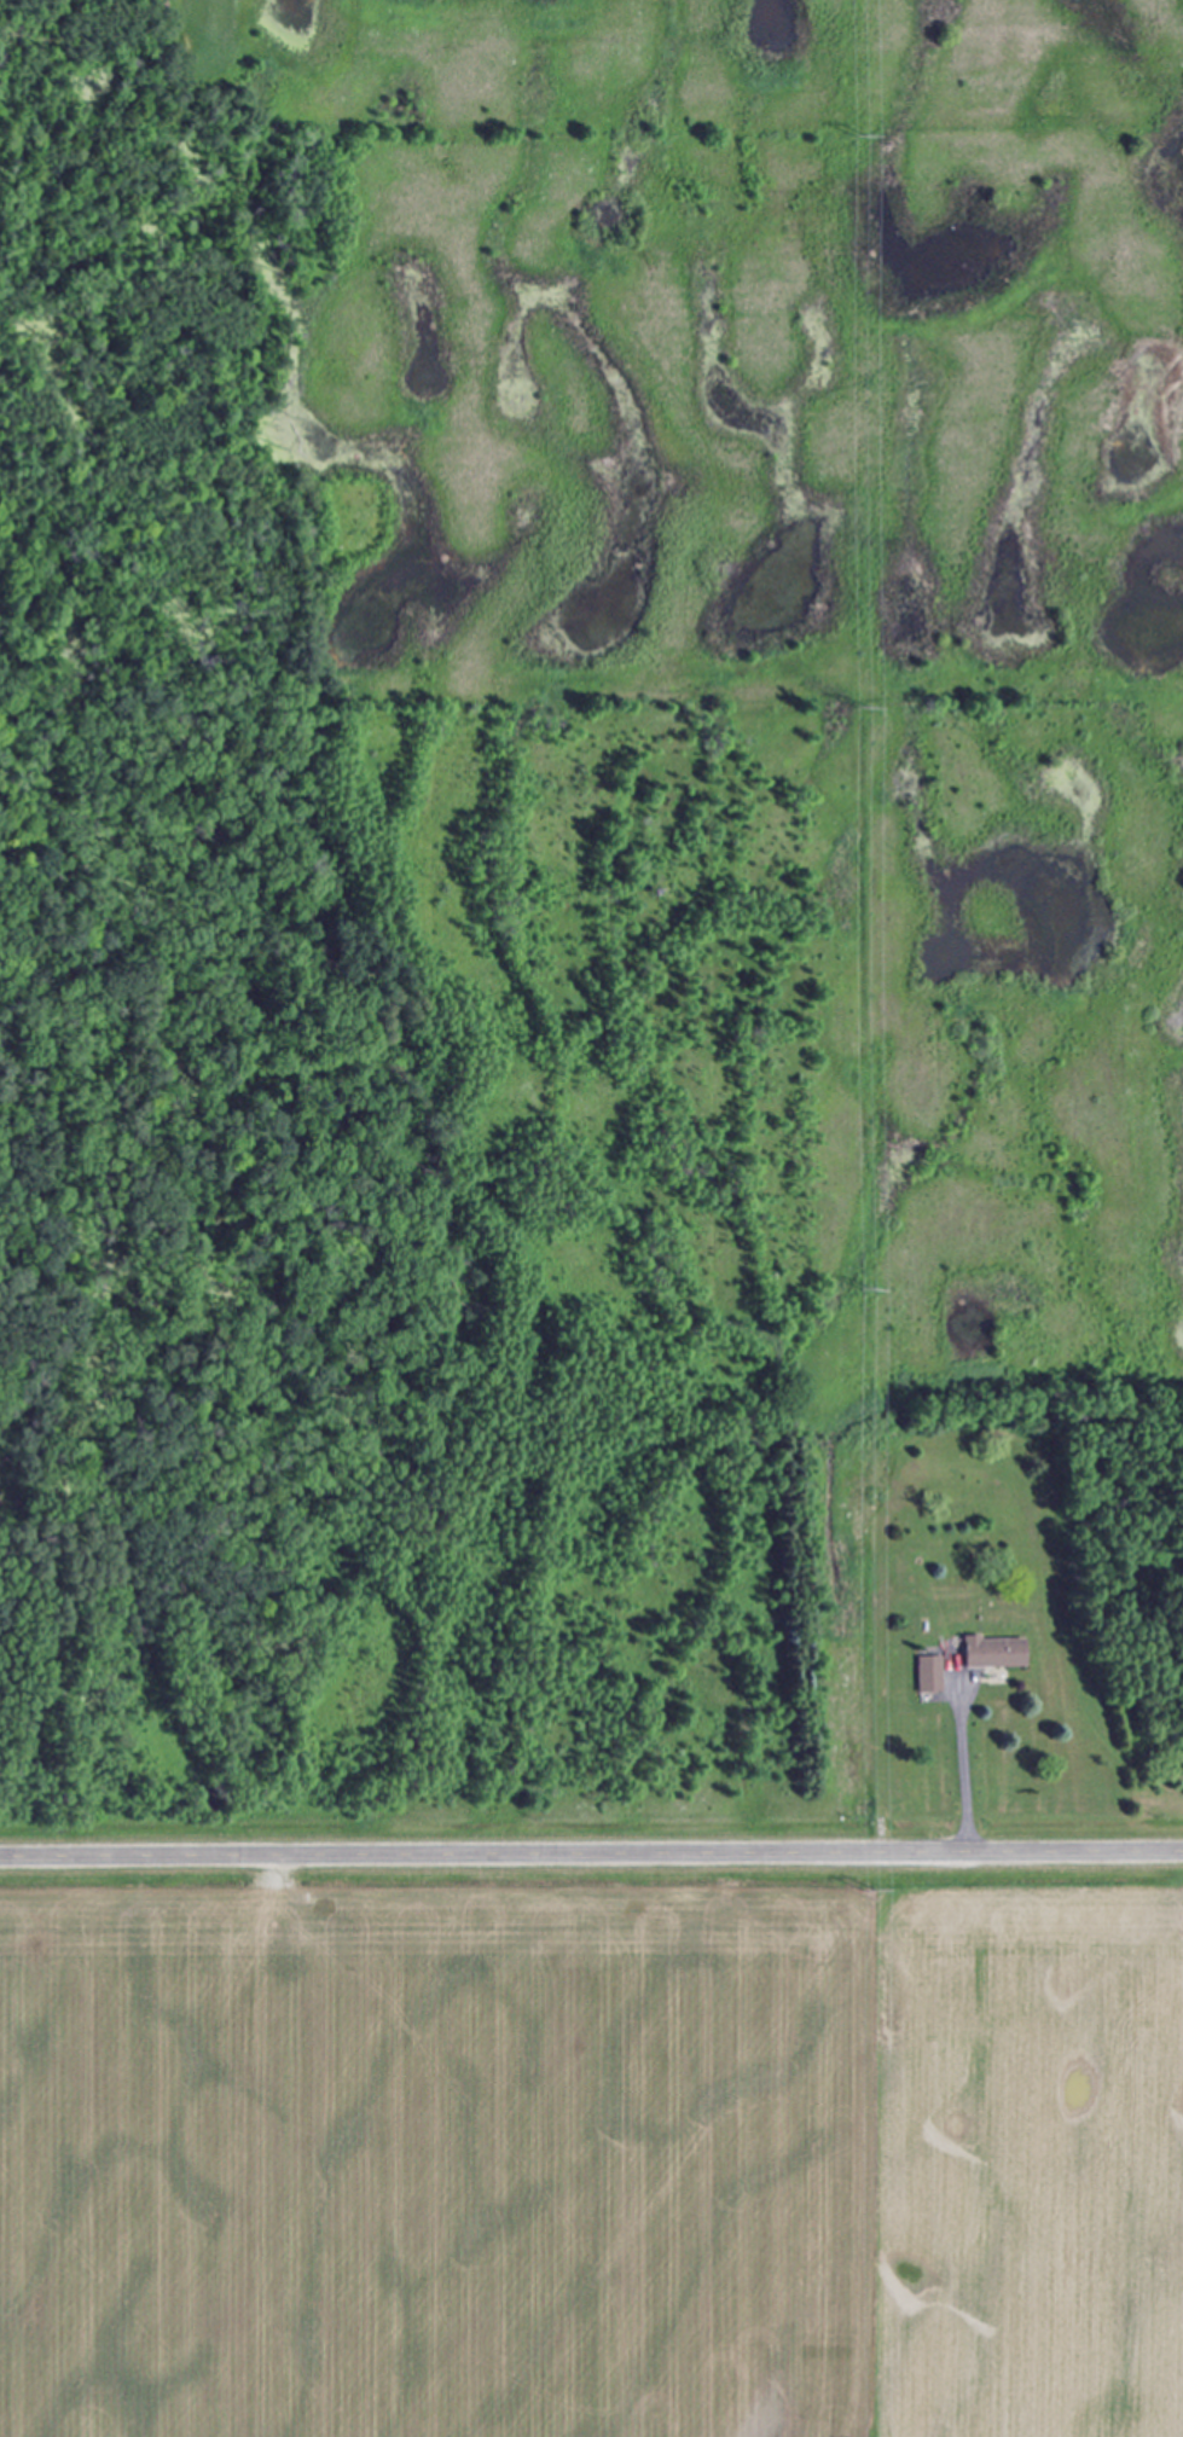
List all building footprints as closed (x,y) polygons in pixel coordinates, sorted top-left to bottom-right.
[(966,1668),(1029,1667),(1028,1639),(965,1641),(966,1668)]
